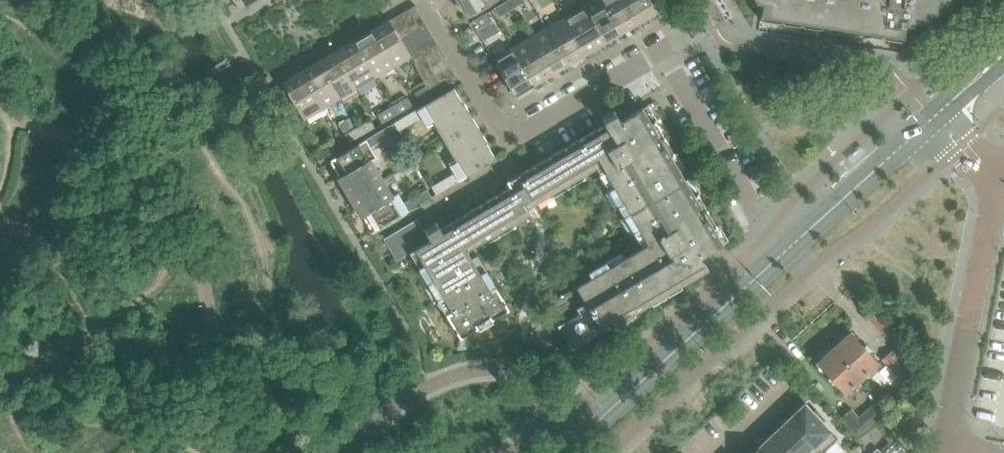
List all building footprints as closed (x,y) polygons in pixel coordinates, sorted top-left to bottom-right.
[(238,8),(252,0),(233,0),(238,8)] [(497,0),(458,0),(468,17),(497,0)] [(524,0),(508,0),(507,1),(512,9),(525,1),(524,0)] [(602,0),(595,0),(582,7),(603,42),(621,32),(602,0)] [(626,0),(602,0),(621,32),(638,22),(626,0)] [(650,0),(626,0),(638,22),(656,11),(650,0)] [(955,0),(754,0),(756,3),(762,4),(760,20),(781,23),(835,31),(903,41),(905,25),(911,26),(921,17),(928,25),(955,0)] [(512,9),(507,1),(494,8),(499,17),(512,9)] [(395,32),(421,16),(415,6),(414,6),(389,21),(395,32)] [(603,42),(582,7),(565,18),(586,53),(603,42)] [(476,30),(492,21),(487,13),(471,22),(476,30)] [(401,43),(428,27),(421,16),(395,32),(401,43)] [(586,53),(565,18),(548,28),(569,63),(586,53)] [(401,43),(395,32),(389,21),(372,31),(393,66),(409,56),(407,52),(401,43)] [(407,52),(434,37),(428,27),(401,43),(407,52)] [(569,63),(548,28),(530,39),(550,74),(569,63)] [(393,66),(372,31),(354,42),(374,77),(393,66)] [(413,63),(440,47),(434,37),(407,52),(409,56),(413,63)] [(550,74),(530,39),(512,49),(533,84),(550,74)] [(374,77),(354,42),(337,52),(357,87),(374,77)] [(419,73),(446,58),(440,47),(413,63),(419,73)] [(533,84),(512,49),(494,60),(514,95),(533,84)] [(357,87),(337,52),(319,62),(340,97),(357,87)] [(425,83),(452,67),(446,58),(419,73),(425,83)] [(340,97),(319,62),(302,72),(321,103),(323,107),(340,97)] [(419,101),(457,79),(458,78),(452,67),(425,83),(427,86),(414,93),(419,101)] [(321,103),(302,72),(283,83),(303,118),(323,107),(321,103)] [(434,124),(463,106),(464,105),(454,89),(453,88),(394,123),(399,131),(421,118),(428,128),(434,124)] [(396,115),(412,106),(407,98),(392,107),(396,115)] [(445,142),(475,123),(472,118),(468,111),(469,111),(468,110),(467,111),(463,106),(434,124),(445,142)] [(382,123),(396,115),(392,107),(377,115),(382,123)] [(693,196),(670,157),(674,155),(655,121),(651,124),(641,108),(624,119),(621,114),(618,116),(614,110),(601,117),(605,124),(520,174),(507,182),(510,187),(440,228),(436,222),(424,230),(417,219),(383,239),(396,261),(408,253),(418,269),(413,271),(434,304),(438,301),(460,339),(478,328),(476,325),(489,318),(491,320),(509,310),(486,270),(480,273),(467,250),(480,243),(482,247),(516,227),(513,223),(529,214),(526,209),(537,202),(549,195),(552,199),(566,190),(585,179),(583,175),(596,167),(609,189),(605,191),(615,208),(620,206),(624,213),(620,216),(630,233),(634,230),(642,243),(609,263),(608,261),(588,272),(591,277),(545,305),(571,349),(620,320),(618,318),(631,310),(633,312),(666,293),(664,290),(678,282),(679,285),(707,268),(701,257),(722,245),(713,229),(717,227),(697,194),(693,196)] [(362,135),(357,127),(355,129),(349,119),(338,125),(349,143),(362,135)] [(375,128),(370,120),(357,127),(362,135),(375,128)] [(485,142),(482,137),(483,136),(482,135),(478,129),(479,128),(475,123),(445,142),(455,159),(485,142)] [(377,157),(371,148),(394,134),(389,125),(330,161),(331,162),(330,162),(340,179),(340,178),(371,161),(377,157)] [(436,195),(495,160),(494,158),(495,158),(485,142),(455,159),(449,163),(454,173),(431,187),(436,195)] [(319,161),(335,151),(330,143),(314,152),(319,161)] [(350,197),(381,179),(371,161),(340,178),(343,184),(342,185),(343,186),(343,185),(347,192),(346,192),(350,197)] [(391,197),(381,179),(350,197),(353,203),(357,209),(357,210),(359,209),(362,215),(391,197)] [(372,232),(431,197),(427,189),(404,203),(398,193),(391,197),(362,215),(361,215),(371,231),(372,231),(372,232)] [(879,363),(869,352),(851,332),(846,336),(845,334),(836,343),(837,344),(834,347),(861,379),(879,363)] [(861,379),(834,347),(830,351),(829,349),(819,358),(821,359),(817,363),(845,394),(861,379)] [(923,364),(908,347),(897,357),(891,351),(882,359),(906,385),(926,367),(923,364)] [(788,419),(819,452),(822,452),(838,438),(822,422),(825,420),(816,410),(813,413),(804,403),(788,419)] [(850,408),(840,417),(857,436),(876,420),(883,414),(877,406),(875,403),(858,418),(850,408)] [(772,434),(790,452),(819,452),(788,419),(772,434)] [(757,449),(761,452),(790,452),(772,434),(757,449)] [(882,452),(883,452),(906,452),(895,441),(895,442),(882,452)]
